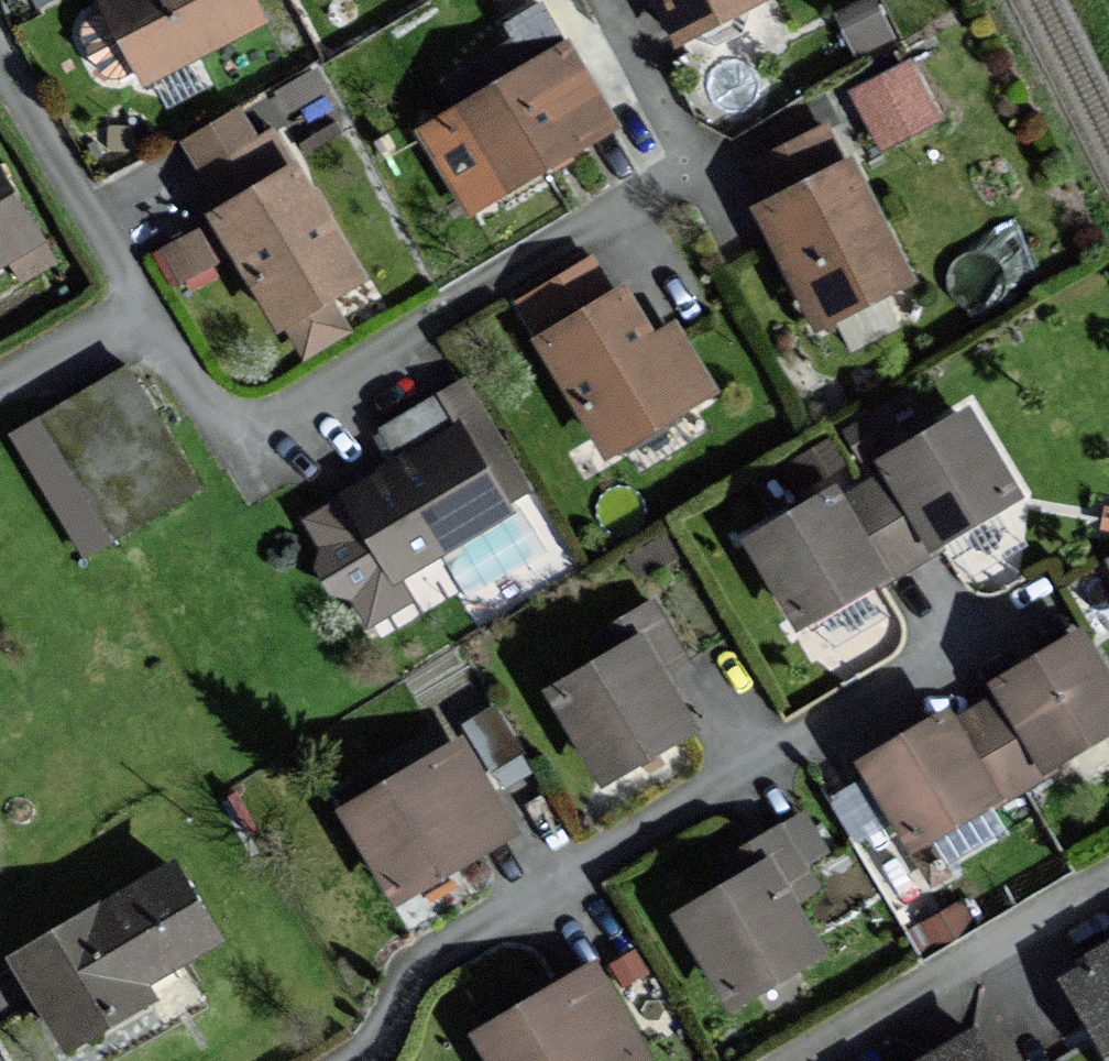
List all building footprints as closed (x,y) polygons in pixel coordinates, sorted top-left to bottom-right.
[(144,88),(265,29),(252,0),(80,0),(72,11),(78,26),(99,78),(144,88)] [(679,38),(756,0),(660,0),(679,38)] [(570,44),(424,132),(472,212),(618,125),(570,44)] [(918,48),(852,75),(879,139),(944,111),(918,48)] [(241,111),(191,141),(229,205),(215,213),(282,326),(288,323),(306,354),(347,329),(328,297),(363,276),(276,130),(259,140),(241,111)] [(758,206),(821,326),(916,277),(853,157),(845,161),(827,127),(760,161),(778,196),(758,206)] [(9,257),(23,278),(54,259),(0,172),(0,263),(9,257)] [(539,338),(611,454),(717,389),(675,320),(656,332),(628,286),(618,292),(596,256),(525,299),(546,334),(539,338)] [(128,369),(18,433),(87,551),(197,487),(128,369)] [(890,470),(867,483),(912,559),(1024,494),(973,408),(885,460),(890,470)] [(516,513),(465,426),(377,464),(347,496),(312,521),(317,535),(321,554),(319,572),(324,583),(342,598),(357,601),(375,630),(420,606),(407,579),(516,513)] [(803,624),(912,559),(867,483),(846,496),(839,485),(752,537),(803,624)] [(617,649),(550,688),(605,783),(697,729),(665,674),(688,661),(654,603),(606,630),(617,649)] [(980,706),(1025,782),(1108,733),(1108,670),(1086,631),(997,683),(1003,693),(980,706)] [(916,847),(1025,782),(980,706),(958,719),(952,708),(865,760),(916,847)] [(493,768),(525,750),(501,707),(469,725),(493,768)] [(343,809),(398,901),(516,831),(461,739),(343,809)] [(746,877),(681,914),(733,1006),(830,951),(798,896),(818,884),(803,859),(825,847),(806,815),(735,857),(746,877)] [(177,862),(18,954),(71,1046),(155,997),(148,985),(223,941),(177,862)] [(1103,1060),(1108,1060),(1108,952),(1057,981),(1103,1060)] [(480,1032),(497,1060),(641,1060),(647,1057),(595,966),(480,1032)] [(974,1035),(929,1060),(988,1060),(974,1035)]
